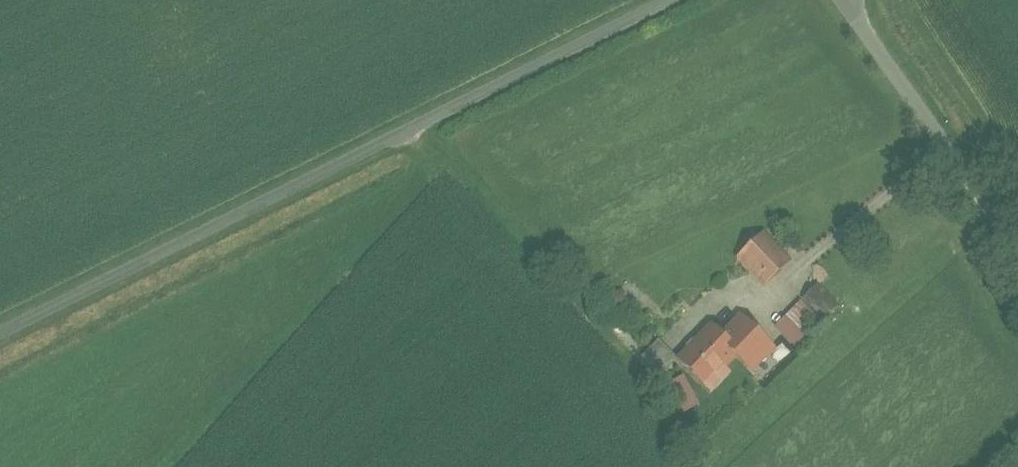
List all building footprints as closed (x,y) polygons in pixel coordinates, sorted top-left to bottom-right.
[(794,261),(766,232),(738,258),(766,288),(794,261)] [(820,282),(778,325),(803,349),(844,306),(820,282)] [(626,292),(607,293),(608,317),(627,316),(627,302),(626,292)] [(713,321),(678,358),(714,393),(746,361),(757,372),(781,347),(745,312),(725,333),(713,321)] [(641,357),(660,375),(678,356),(660,338),(641,357)]
